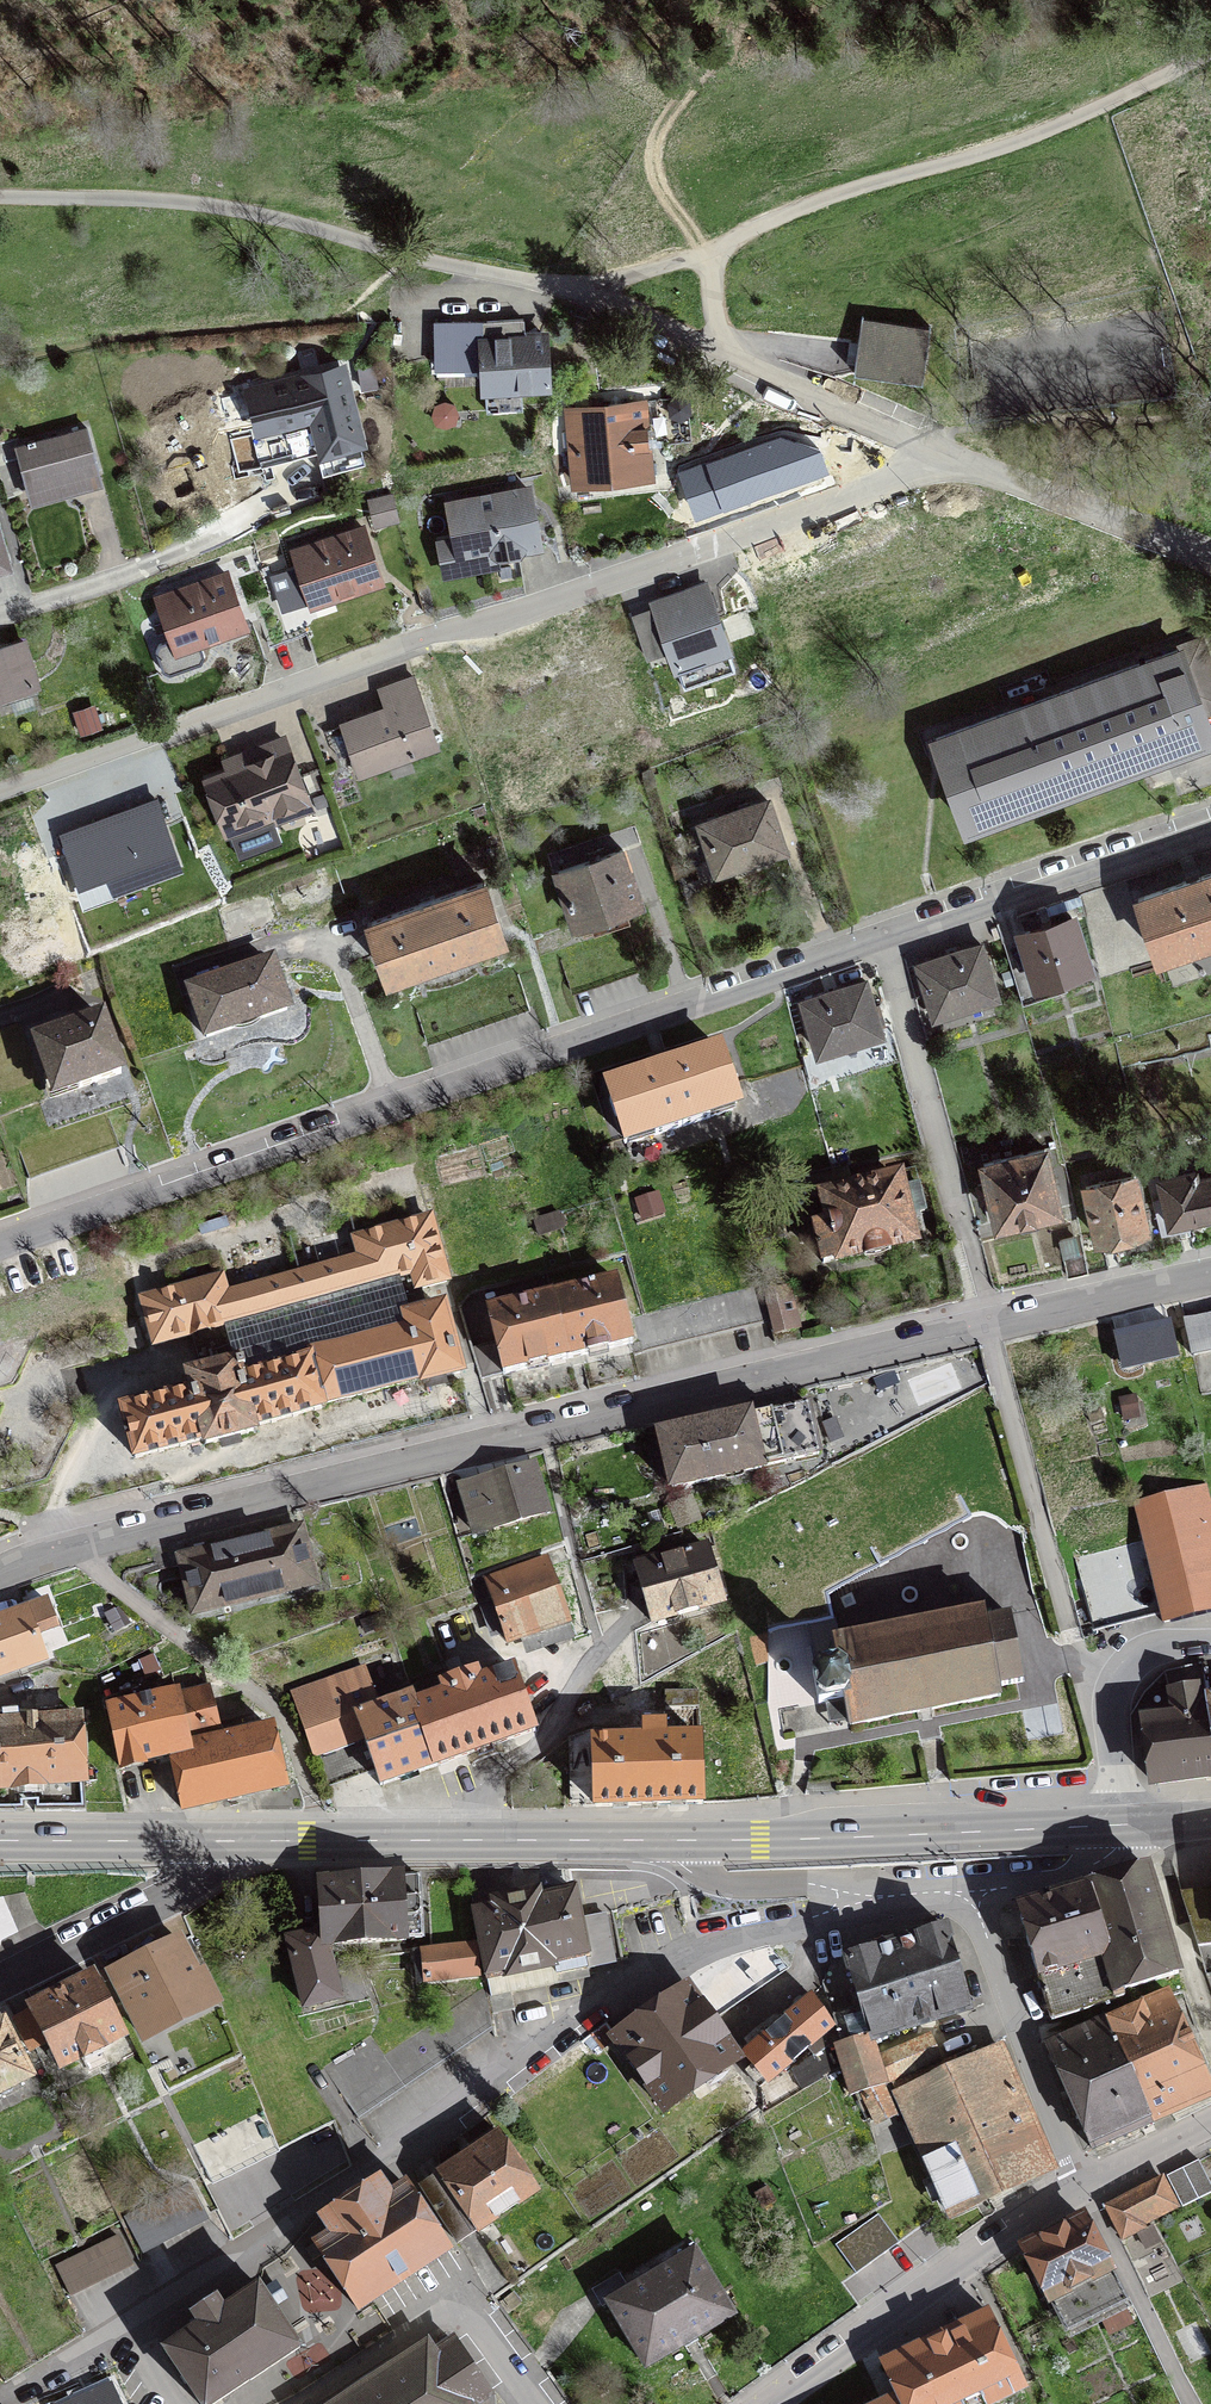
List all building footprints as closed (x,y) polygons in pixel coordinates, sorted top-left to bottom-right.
[(524,337),(523,319),(435,321),(437,367),(485,365),(487,411),(522,409),(521,385),(546,384),(543,336),(524,337)] [(861,322),(856,367),(923,377),(930,331),(861,322)] [(286,420),(315,412),(324,450),(359,441),(341,369),(251,391),(260,426),(279,421),(281,426),(288,424),(286,420)] [(660,427),(655,400),(568,409),(575,484),(650,475),(646,429),(660,427)] [(86,428),(17,447),(29,492),(99,472),(86,428)] [(799,471),(823,464),(817,446),(794,454),(799,471)] [(730,467),(740,499),(764,492),(754,460),(730,467)] [(527,488),(451,503),(461,556),(492,550),(500,555),(517,551),(522,545),(537,542),(527,488)] [(384,515),(386,522),(398,519),(392,494),(373,499),(377,517),(384,515)] [(380,579),(363,529),(295,552),(312,602),(380,579)] [(9,566),(0,536),(0,568),(9,566)] [(197,641),(198,641),(244,624),(227,575),(159,599),(174,640),(177,648),(197,641)] [(705,585),(654,603),(684,688),(735,670),(705,585)] [(272,597),(288,639),(306,632),(290,590),(272,597)] [(653,616),(634,623),(646,657),(665,650),(653,616)] [(197,641),(177,648),(174,640),(160,645),(157,651),(165,674),(147,680),(161,719),(262,683),(266,659),(259,640),(202,661),(203,657),(198,641),(197,641)] [(0,648),(0,695),(36,684),(22,641),(0,648)] [(969,828),(1186,748),(1188,753),(1210,744),(1210,738),(1210,733),(1202,708),(1210,705),(1210,675),(1199,641),(936,738),(969,828)] [(343,724),(360,769),(436,742),(413,677),(381,689),(388,708),(343,724)] [(78,720),(81,732),(99,726),(95,715),(78,720)] [(239,761),(233,765),(232,770),(208,779),(240,858),(281,842),(273,820),(308,806),(283,739),(249,752),(253,762),(247,764),(239,761)] [(783,845),(767,800),(702,823),(717,865),(741,857),(742,860),(783,845)] [(156,801),(60,835),(77,882),(111,870),(119,893),(181,871),(156,801)] [(558,871),(576,923),(640,901),(622,849),(558,871)] [(1185,940),(1187,946),(1210,938),(1210,873),(1139,898),(1157,950),(1185,940)] [(369,921),(388,975),(503,935),(484,881),(369,921)] [(1038,978),(1087,962),(1072,918),(1022,935),(1031,961),(1011,968),(1023,1003),(1044,997),(1038,978)] [(956,1008),(997,995),(981,944),(918,964),(933,1011),(955,1004),(956,1008)] [(271,963),(191,991),(206,1037),(287,1010),(271,963)] [(803,1000),(819,1052),(859,1039),(858,1035),(880,1028),(865,981),(803,1000)] [(55,1096),(121,1073),(102,1018),(36,1041),(55,1096)] [(654,1128),(656,1134),(709,1117),(707,1111),(736,1102),(718,1049),(609,1084),(626,1138),(654,1128)] [(998,1221),(1059,1207),(1045,1149),(984,1163),(988,1182),(978,1185),(981,1198),(992,1195),(998,1221)] [(1098,1239),(1147,1228),(1132,1163),(1083,1174),(1098,1239)] [(815,1224),(824,1263),(913,1242),(907,1215),(925,1211),(915,1169),(896,1173),(897,1180),(825,1197),(831,1221),(815,1224)] [(1198,1178),(1196,1171),(1159,1180),(1163,1197),(1153,1200),(1161,1234),(1189,1228),(1187,1219),(1210,1213),(1210,1175),(1198,1178)] [(205,1439),(206,1445),(253,1433),(252,1427),(460,1373),(442,1309),(410,1317),(399,1278),(413,1274),(418,1290),(447,1281),(430,1219),(355,1239),(360,1258),(226,1295),(222,1278),(143,1299),(155,1345),(223,1326),(234,1367),(189,1378),(193,1392),(124,1410),(136,1457),(205,1439)] [(1060,1240),(1067,1276),(1088,1271),(1080,1236),(1060,1240)] [(632,1343),(617,1281),(552,1297),(568,1359),(632,1343)] [(769,1322),(761,1286),(633,1317),(642,1352),(769,1322)] [(797,1328),(788,1290),(765,1295),(774,1333),(797,1328)] [(473,1348),(481,1378),(568,1359),(552,1297),(488,1312),(496,1343),(473,1348)] [(1193,1356),(1210,1352),(1210,1315),(1185,1321),(1193,1356)] [(749,1416),(749,1414),(660,1433),(672,1489),(762,1469),(761,1467),(819,1454),(808,1403),(749,1416)] [(467,1503),(475,1533),(545,1513),(532,1467),(481,1482),(485,1497),(467,1503)] [(1136,1506),(1144,1539),(1160,1606),(1164,1622),(1210,1611),(1210,1563),(1201,1522),(1210,1521),(1210,1506),(1197,1504),(1195,1497),(1208,1494),(1206,1485),(1193,1488),(1193,1492),(1136,1506)] [(300,1530),(181,1558),(195,1613),(314,1585),(300,1530)] [(1074,1558),(1092,1624),(1160,1606),(1144,1539),(1074,1558)] [(722,1602),(706,1547),(657,1562),(654,1554),(636,1560),(642,1584),(632,1587),(636,1599),(646,1597),(653,1623),(722,1602)] [(485,1622),(499,1617),(507,1642),(568,1621),(547,1560),(486,1582),(493,1600),(479,1604),(485,1622)] [(845,1699),(850,1725),(1000,1696),(998,1687),(1023,1682),(1010,1615),(986,1620),(983,1611),(970,1614),(966,1591),(919,1600),(920,1606),(891,1612),(895,1629),(834,1640),(835,1644),(815,1648),(819,1670),(812,1672),(819,1704),(845,1699)] [(27,1608),(0,1618),(0,1676),(45,1660),(27,1608)] [(1201,1662),(1207,1702),(1210,1731),(1210,1662),(1201,1662)] [(437,1765),(415,1703),(412,1694),(378,1706),(365,1668),(293,1693),(327,1786),(375,1769),(380,1785),(437,1765)] [(445,1692),(415,1703),(437,1765),(535,1731),(513,1668),(479,1680),(476,1672),(443,1684),(445,1692)] [(1207,1702),(1200,1703),(1196,1687),(1170,1693),(1174,1717),(1147,1721),(1155,1784),(1210,1777),(1210,1731),(1207,1702)] [(145,1762),(172,1756),(222,1742),(209,1688),(177,1696),(176,1693),(109,1707),(121,1768),(145,1762)] [(572,1802),(584,1801),(584,1807),(703,1803),(699,1689),(665,1690),(665,1723),(644,1724),(644,1737),(635,1737),(635,1740),(594,1741),(594,1730),(570,1737),(572,1802)] [(80,1718),(18,1722),(17,1711),(3,1712),(4,1723),(0,1723),(0,1787),(84,1781),(80,1718)] [(285,1786),(273,1730),(222,1742),(172,1756),(183,1809),(285,1786)] [(1147,1867),(1089,1885),(1122,1991),(1178,1973),(1147,1867)] [(322,1929),(323,1945),(326,1945),(422,1937),(419,1876),(402,1877),(402,1875),(319,1880),(322,1929)] [(1124,1997),(1122,1991),(1089,1885),(1018,1907),(1052,2020),(1124,1997)] [(486,1977),(484,1979),(493,2014),(515,2009),(511,1992),(590,1976),(588,1968),(615,1962),(605,1914),(579,1920),(572,1888),(542,1894),(541,1891),(492,1901),(493,1904),(473,1908),(486,1977)] [(36,1920),(24,1893),(0,1898),(0,1938),(36,1920)] [(1210,1944),(1210,1894),(1183,1898),(1198,1946),(1210,1944)] [(847,1960),(861,2006),(872,2039),(970,2009),(945,1928),(846,1958),(847,1960)] [(323,1945),(322,1929),(288,1937),(306,2006),(339,1998),(326,1945),(323,1945)] [(134,1957),(101,1974),(103,1979),(114,1974),(145,2037),(215,2003),(202,1977),(198,1979),(179,1941),(137,1963),(134,1957)] [(476,1944),(415,1951),(418,1982),(479,1975),(476,1944)] [(712,2021),(789,1968),(770,1946),(731,1957),(690,1989),(687,1986),(613,2037),(665,2110),(739,2059),(712,2021)] [(878,2058),(872,2039),(861,2006),(847,1960),(832,1965),(823,1982),(841,2041),(842,2046),(837,2048),(851,2095),(861,2091),(863,2097),(886,2087),(878,2058)] [(122,2037),(93,1978),(15,2019),(31,2050),(48,2042),(61,2068),(122,2037)] [(371,2035),(324,2067),(358,2119),(492,2028),(485,1986),(384,2055),(371,2035)] [(1168,1993),(1106,2019),(1152,2122),(1210,2096),(1210,2090),(1168,1993)] [(745,2053),(753,2064),(746,2070),(760,2087),(832,2026),(812,1996),(745,2053)] [(1152,2122),(1106,2019),(1046,2045),(1091,2148),(1152,2122)] [(3,2023),(0,2025),(0,2093),(31,2078),(3,2023)] [(930,2035),(878,2058),(886,2087),(892,2084),(895,2093),(943,2071),(930,2035)] [(943,2071),(895,2093),(903,2110),(948,2211),(1051,2164),(999,2046),(943,2071)] [(873,2119),(893,2110),(903,2110),(895,2093),(892,2084),(886,2087),(863,2097),(873,2119)] [(422,2186),(458,2243),(537,2190),(500,2134),(422,2186)] [(1198,2160),(1167,2176),(1182,2207),(1210,2193),(1210,2185),(1198,2160)] [(1162,2178),(1107,2206),(1123,2238),(1144,2228),(1142,2225),(1177,2207),(1162,2178)] [(389,2197),(379,2181),(324,2218),(335,2233),(317,2245),(358,2308),(448,2249),(406,2186),(389,2197)] [(124,2216),(141,2249),(207,2215),(190,2182),(124,2216)] [(1126,2300),(1084,2218),(1026,2247),(1067,2329),(1126,2300)] [(56,2266),(70,2294),(132,2264),(118,2236),(56,2266)] [(647,2366),(733,2315),(694,2250),(628,2289),(619,2274),(593,2290),(602,2306),(609,2302),(647,2366)] [(164,2348),(201,2403),(213,2403),(299,2347),(259,2286),(223,2309),(216,2298),(193,2314),(200,2325),(164,2348)] [(899,2396),(903,2403),(985,2403),(1023,2385),(989,2313),(883,2363),(899,2396)] [(489,2396),(452,2340),(433,2353),(427,2344),(336,2403),(476,2403),(489,2396)] [(899,2396),(882,2403),(903,2403),(899,2396)]
